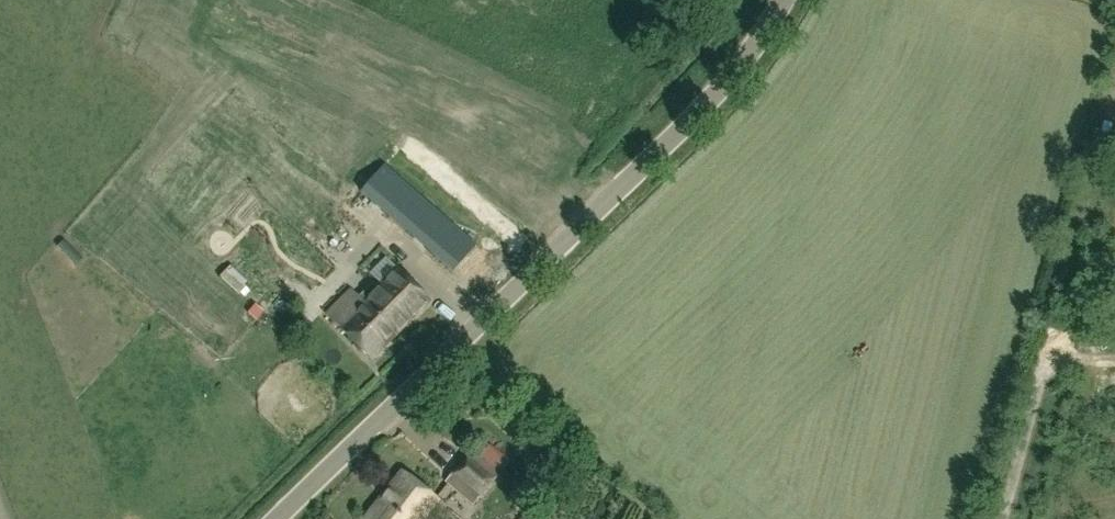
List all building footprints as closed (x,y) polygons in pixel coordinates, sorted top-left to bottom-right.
[(362,191),(372,199),(398,223),(439,260),(437,262),(453,276),(477,247),(385,166),(362,191)] [(476,284),(493,266),(481,255),(464,273),(476,284)] [(366,300),(399,332),(428,302),(395,270),(366,300)] [(399,332),(366,300),(338,329),(370,361),(399,332)] [(473,504),(499,473),(472,451),(446,481),(473,504)] [(429,510),(436,500),(402,473),(365,518),(438,518),(439,518),(429,510)]
